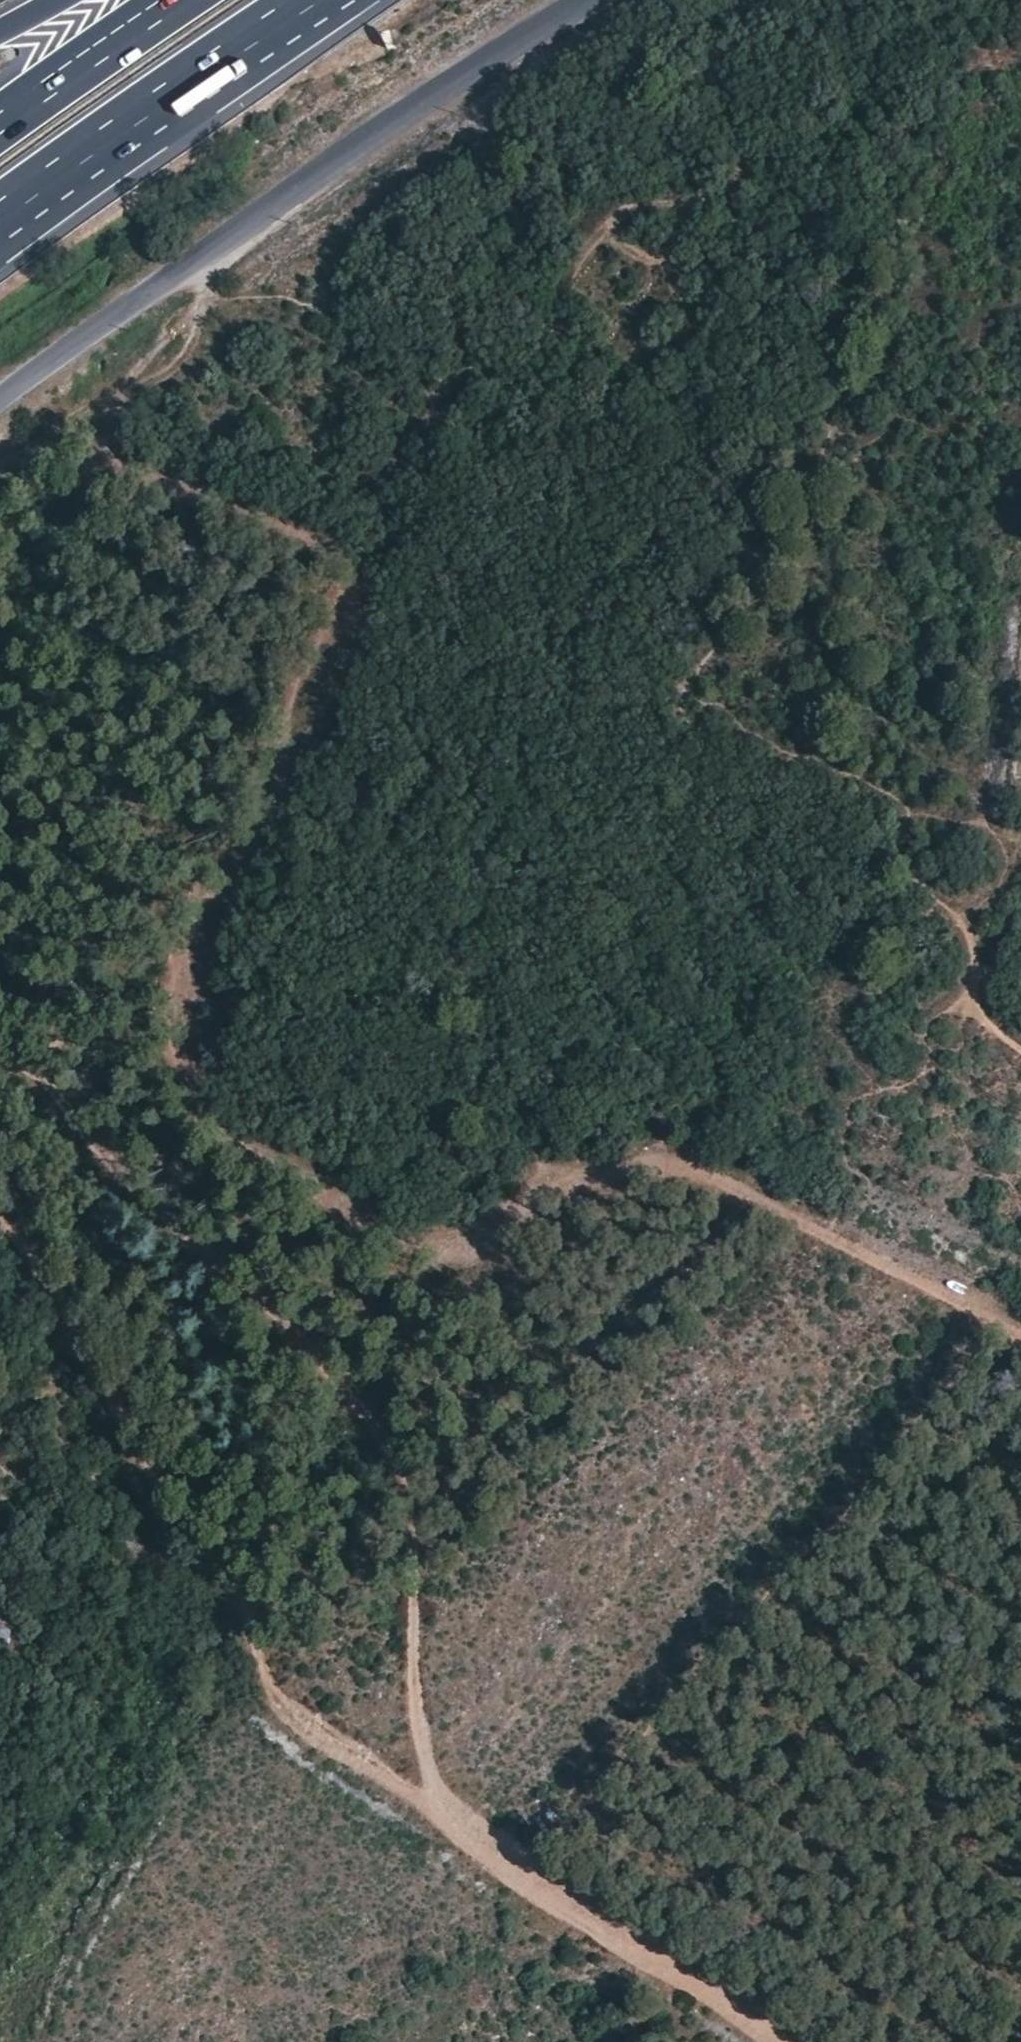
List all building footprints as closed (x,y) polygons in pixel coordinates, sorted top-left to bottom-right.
[(0,1615),(0,1617),(0,1656),(9,1658),(17,1617),(0,1615)]
